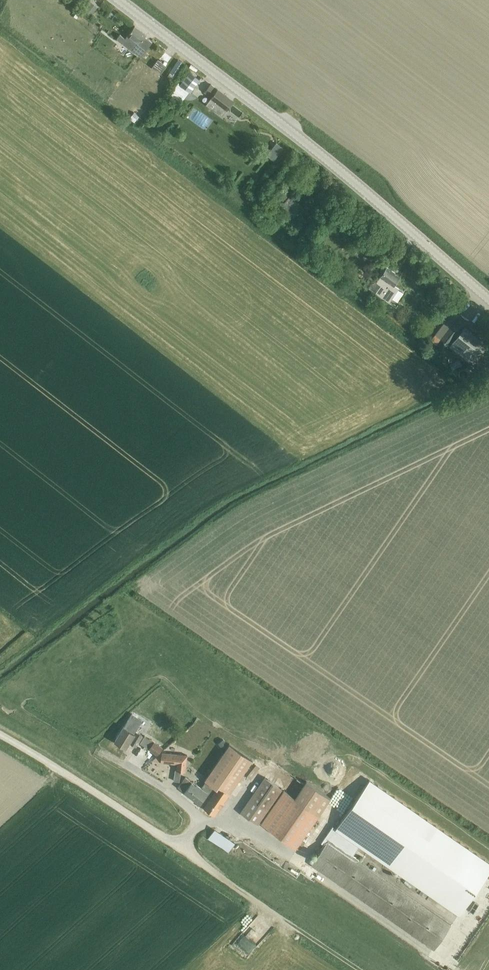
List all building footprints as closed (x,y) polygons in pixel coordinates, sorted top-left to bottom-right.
[(90,3),(83,13),(90,18),(97,8),(90,3)] [(118,24),(123,16),(112,9),(107,17),(118,24)] [(144,37),(146,35),(134,26),(128,35),(132,38),(129,42),(133,46),(136,42),(139,44),(141,41),(143,43),(146,39),(144,37)] [(160,57),(167,64),(174,56),(167,49),(160,57)] [(175,77),(184,63),(178,60),(170,73),(173,75),(175,77)] [(190,73),(184,80),(195,88),(200,81),(190,73)] [(172,92),(182,101),(191,90),(180,81),(172,92)] [(233,101),(218,90),(211,85),(205,93),(212,98),(206,105),(222,116),(233,101)] [(273,160),(283,148),(276,143),(267,155),(273,160)] [(280,208),(293,219),(303,207),(290,196),(290,195),(285,191),(280,197),(285,201),(280,208)] [(249,194),(244,196),(247,204),(252,202),(249,194)] [(380,285),(374,292),(390,303),(400,289),(394,285),(400,276),(387,266),(376,282),(380,285)] [(446,322),(436,335),(473,363),(486,347),(478,341),(480,338),(464,326),(468,320),(454,309),(445,321),(446,322)] [(142,720),(137,717),(132,714),(116,742),(126,748),(129,742),(136,746),(143,735),(138,733),(141,729),(138,727),(142,720)] [(222,738),(217,741),(221,747),(227,744),(222,738)] [(153,742),(148,748),(148,749),(157,755),(162,747),(154,741),(153,742)] [(252,760),(229,744),(205,779),(206,780),(217,787),(203,807),(214,814),(252,760)] [(160,763),(176,764),(175,771),(174,770),(173,781),(178,782),(180,771),(185,771),(187,755),(161,754),(160,754),(152,762),(160,763)] [(265,776),(241,812),(257,823),(281,787),(265,776)] [(183,793),(199,804),(199,803),(203,807),(217,787),(206,780),(201,787),(196,784),(185,777),(177,787),(184,792),(183,793)] [(336,828),(360,845),(459,914),(488,871),(488,863),(369,780),(349,809),(336,828)] [(284,790),(261,823),(296,847),(318,813),(319,814),(330,798),(306,781),(295,798),(284,790)] [(324,845),(311,864),(434,950),(451,925),(352,857),(360,845),(336,828),(332,826),(321,843),(324,845)] [(228,853),(235,842),(214,829),(208,839),(228,853)] [(428,906),(453,922),(457,915),(433,899),(428,906)]
